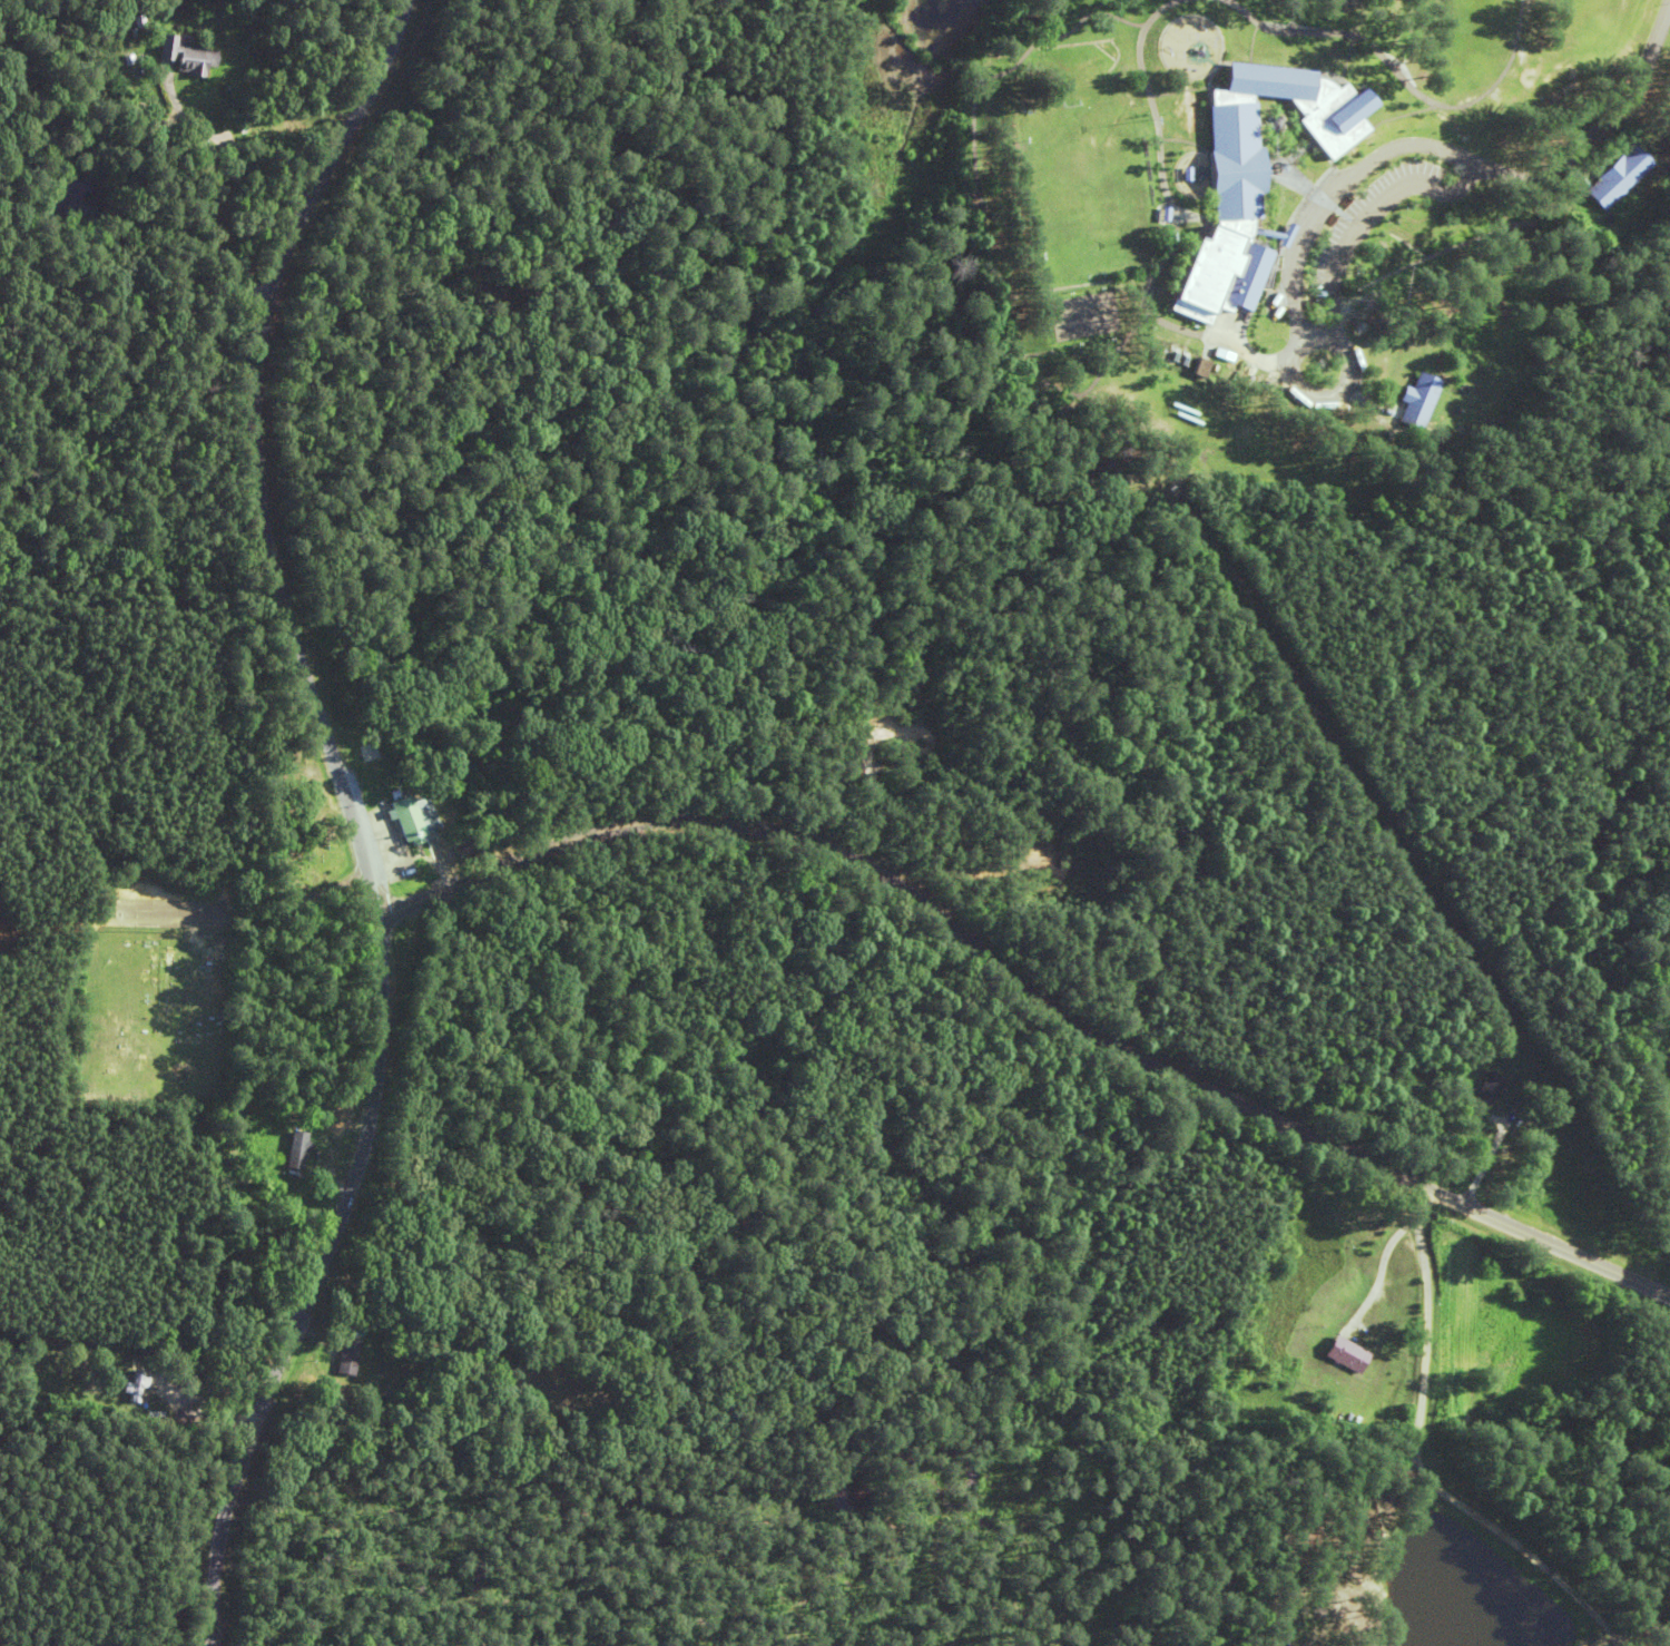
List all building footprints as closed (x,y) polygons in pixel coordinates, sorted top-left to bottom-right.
[(174,46),(175,36),(162,35),(159,69),(203,73),(204,67),(214,67),(216,50),(174,46)] [(1210,222),(1204,239),(1198,236),(1172,296),(1177,300),(1171,311),(1212,326),(1220,306),(1244,319),(1246,310),(1252,312),(1277,253),(1251,242),(1257,231),(1256,218),(1265,217),(1264,192),(1269,192),(1266,146),(1258,145),(1252,96),(1286,99),(1299,114),(1295,118),(1327,159),(1366,128),(1357,117),(1374,100),(1360,87),(1348,95),(1342,82),(1333,88),(1325,81),(1314,78),(1309,78),(1310,69),(1222,61),(1219,89),(1205,87),(1210,150),(1205,150),(1208,196),(1214,194),(1217,219),(1222,221),(1220,228),(1210,222)] [(1638,141),(1658,161),(1607,209),(1588,189),(1638,141)] [(1199,359),(1212,364),(1207,380),(1193,374),(1199,359)] [(1442,378),(1421,430),(1396,420),(1404,402),(1397,400),(1403,384),(1409,386),(1417,368),(1442,378)] [(401,793),(381,801),(395,839),(415,831),(401,793)] [(460,843),(463,852),(481,846),(478,837),(460,843)] [(307,1168),(307,1131),(289,1131),(289,1168),(307,1168)] [(1362,1374),(1374,1353),(1340,1334),(1328,1354),(1362,1374)] [(336,1372),(355,1376),(360,1339),(342,1336),(336,1372)] [(143,1370),(125,1370),(126,1402),(144,1402),(143,1370)]
